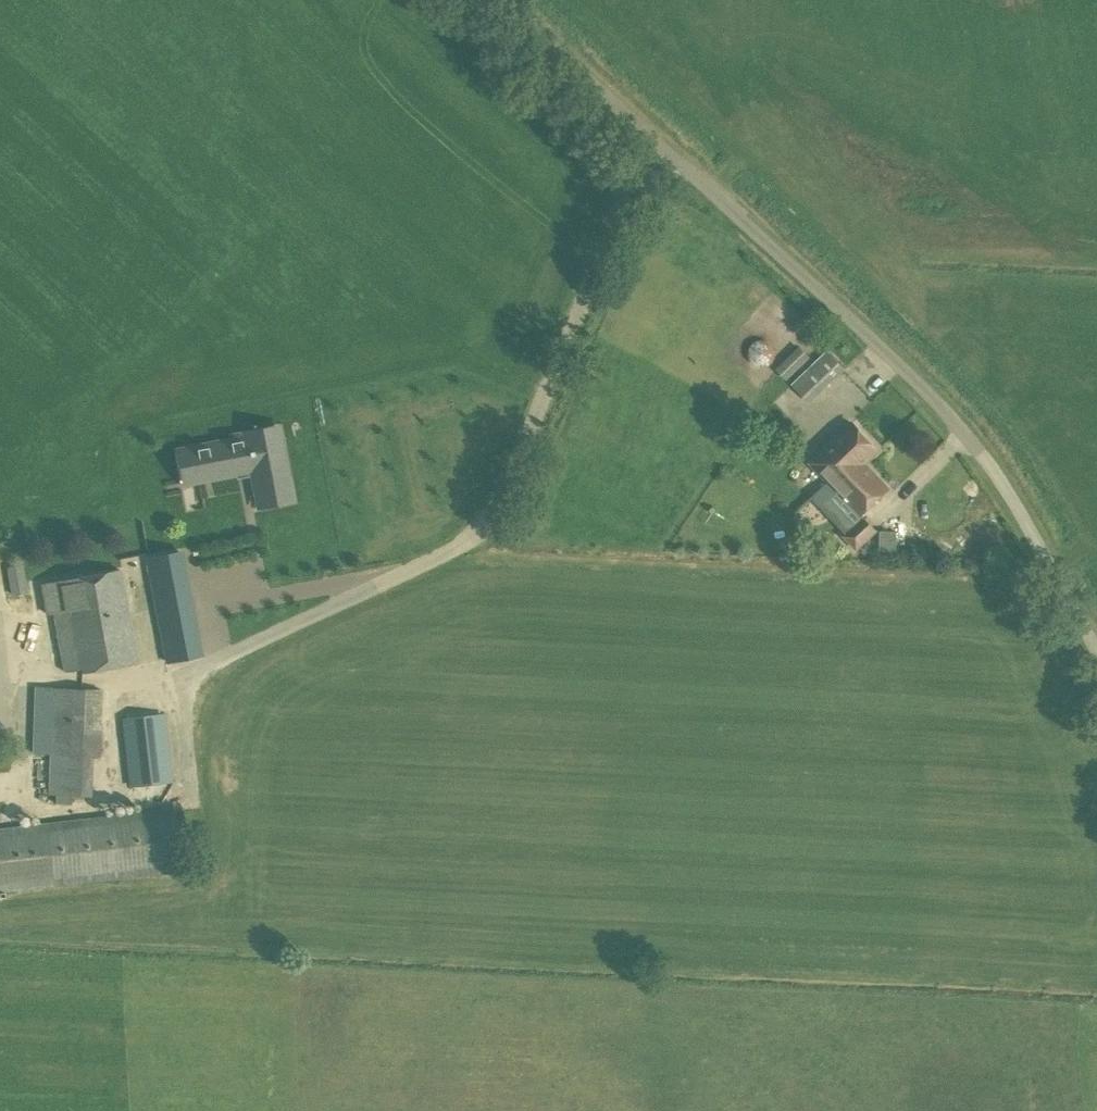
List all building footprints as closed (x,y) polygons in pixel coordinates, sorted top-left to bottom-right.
[(769,358),(774,335),(755,332),(751,355),(769,358)] [(798,347),(776,369),(787,381),(811,358),(800,346),(798,347)] [(809,403),(831,383),(846,368),(828,349),(792,383),(809,403)] [(295,422),(259,427),(260,433),(266,466),(272,503),(307,498),(295,422)] [(864,464),(878,451),(851,423),(811,461),(828,480),(842,467),(847,473),(861,461),(864,464)] [(260,433),(192,443),(197,477),(266,466),(260,433)] [(887,488),(864,464),(861,461),(847,473),(842,467),(828,480),(860,514),(887,488)] [(857,552),(879,531),(863,515),(842,536),(857,552)] [(178,588),(172,553),(146,558),(166,662),(203,655),(190,585),(178,588)] [(12,588),(27,580),(17,564),(4,572),(12,588)] [(138,661),(121,569),(41,585),(47,614),(53,613),(64,671),(83,668),(83,671),(138,661)] [(93,797),(94,762),(100,762),(102,689),(34,686),(32,754),(50,755),(48,795),(93,797)] [(129,787),(171,782),(164,712),(121,718),(129,787)] [(180,870),(173,809),(0,830),(0,891),(180,870)]
